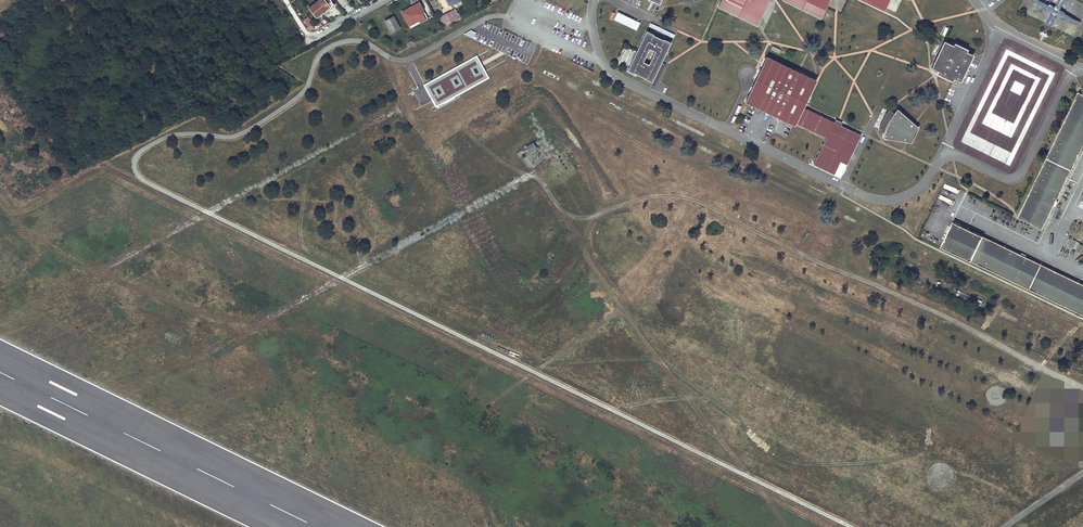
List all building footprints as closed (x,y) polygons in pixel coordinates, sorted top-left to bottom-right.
[(331,0),(318,0),(308,7),(316,18),(334,4),(331,0)] [(757,24),(768,0),(720,0),(717,5),(757,24)] [(820,16),(828,0),(786,0),(820,16)] [(884,9),(888,0),(865,0),(884,9)] [(419,1),(400,9),(407,27),(427,19),(419,1)] [(617,11),(613,19),(636,30),(640,22),(617,11)] [(454,20),(450,12),(440,17),(444,25),(454,20)] [(308,26),(313,23),(309,16),(303,19),(308,26)] [(398,28),(392,17),(385,20),(391,32),(398,28)] [(671,42),(646,30),(627,69),(652,81),(671,42)] [(531,44),(500,31),(497,39),(528,52),(531,44)] [(953,44),(944,41),(931,67),(940,71),(939,73),(952,79),(953,77),(960,80),(973,54),(966,50),(967,48),(954,42),(953,44)] [(766,55),(744,101),(794,125),(795,123),(803,107),(816,79),(766,55)] [(460,91),(487,79),(477,58),(425,83),(435,105),(456,95),(453,88),(457,86),(460,91)] [(970,153),(1013,163),(1019,154),(1019,152),(1030,151),(1038,115),(1024,112),(1023,106),(1027,106),(1026,99),(1024,98),(1023,102),(1019,100),(1021,94),(1011,91),(1011,96),(1006,95),(1006,89),(1004,95),(1002,93),(1002,101),(999,107),(989,104),(990,109),(980,124),(972,125),(973,134),(990,144),(989,148),(993,151),(970,153)] [(518,98),(524,95),(522,90),(515,93),(518,98)] [(1078,92),(1018,216),(1044,229),(1082,148),(1082,94),(1078,92)] [(847,163),(861,135),(803,107),(795,123),(825,137),(813,164),(836,173),(841,161),(847,163)] [(912,142),(919,126),(897,108),(894,111),(891,115),(888,121),(886,126),(884,132),(883,137),(912,142)] [(533,142),(525,146),(528,153),(536,148),(533,142)] [(953,222),(941,246),(1082,314),(1082,284),(953,222)] [(1062,248),(1069,235),(1066,233),(1059,247),(1062,248)] [(1068,243),(1063,250),(1070,254),(1074,247),(1068,243)]
